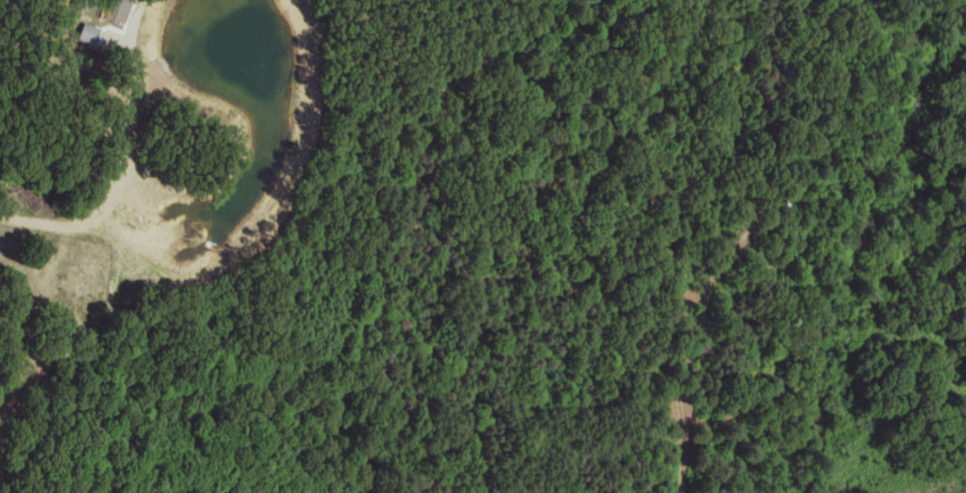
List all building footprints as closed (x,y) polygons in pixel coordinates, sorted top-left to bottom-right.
[(121,25),(130,0),(110,0),(103,19),(121,25)] [(99,28),(81,22),(76,39),(93,44),(99,28)]
